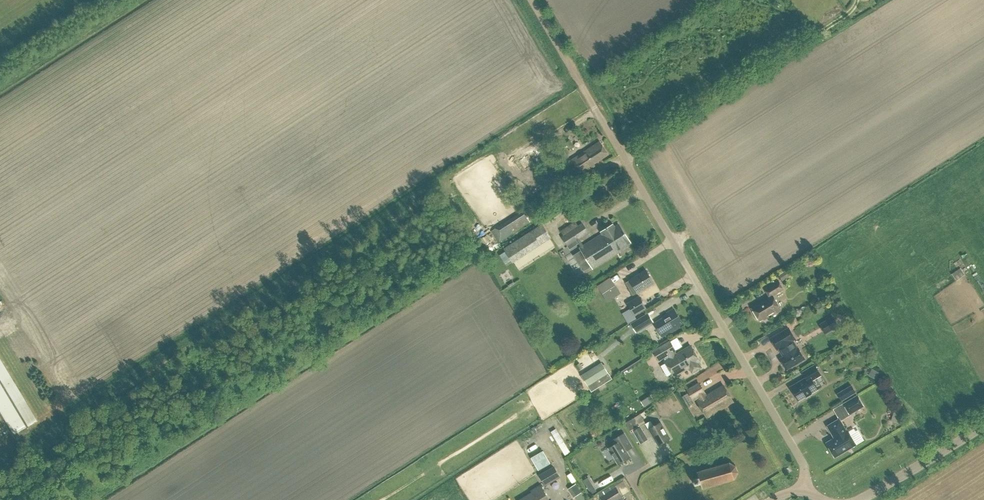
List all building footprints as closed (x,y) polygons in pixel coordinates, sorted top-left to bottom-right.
[(608,155),(600,141),(571,160),(581,176),(586,173),(599,164),(598,162),(608,155)] [(520,160),(525,168),(532,163),(527,155),(520,160)] [(559,188),(567,183),(560,172),(552,177),(559,188)] [(524,211),(501,224),(500,221),(489,228),(496,241),(530,222),(524,211)] [(579,226),(575,220),(560,230),(564,236),(562,237),(568,246),(589,233),(583,223),(579,226)] [(602,233),(600,235),(580,247),(593,268),(619,252),(618,251),(631,243),(619,224),(615,227),(613,224),(601,232),(602,233)] [(541,242),(537,236),(534,230),(509,246),(514,253),(525,246),(527,251),(541,242)] [(516,266),(536,255),(532,248),(512,260),(516,266)] [(952,279),(962,275),(959,267),(949,271),(952,279)] [(646,270),(624,282),(631,294),(636,291),(638,293),(654,283),(646,270)] [(779,275),(782,281),(790,276),(786,270),(779,275)] [(781,309),(772,295),(783,289),(778,280),(765,288),(769,296),(762,301),(761,300),(751,305),(760,320),(771,314),(771,315),(781,309)] [(615,285),(603,294),(608,301),(620,293),(615,285)] [(635,315),(647,307),(640,295),(627,302),(635,315)] [(672,331),(683,324),(673,308),(667,312),(667,313),(663,316),(664,318),(654,323),(662,336),(671,330),(672,331)] [(636,332),(653,322),(648,313),(631,324),(636,332)] [(825,334),(839,326),(833,316),(819,324),(825,334)] [(795,338),(789,328),(772,338),(771,337),(770,337),(777,349),(779,348),(784,356),(780,359),(787,370),(788,370),(787,369),(805,358),(799,348),(797,349),(792,340),(795,338)] [(692,373),(701,368),(698,362),(700,361),(691,346),(675,355),(673,352),(675,351),(670,342),(652,352),(657,361),(668,355),(670,358),(665,361),(674,376),(689,368),(692,373)] [(602,362),(581,374),(588,385),(592,391),(612,378),(608,372),(602,362)] [(799,400),(818,389),(813,380),(821,375),(815,365),(803,372),(806,377),(790,387),(799,400)] [(873,369),(869,376),(875,379),(879,372),(873,369)] [(706,396),(704,393),(705,393),(699,384),(688,390),(693,399),(699,396),(701,399),(698,401),(707,416),(733,401),(724,385),(706,396)] [(841,400),(856,392),(851,384),(837,393),(841,400)] [(687,406),(693,403),(687,393),(681,396),(687,406)] [(641,401),(645,407),(654,401),(650,395),(641,401)] [(850,414),(864,406),(857,395),(843,403),(850,414)] [(893,422),(902,424),(903,424),(903,423),(906,413),(896,411),(893,422)] [(630,430),(639,425),(634,417),(625,422),(630,430)] [(846,430),(839,418),(827,425),(834,438),(826,442),(835,457),(856,444),(848,430),(846,430)] [(653,426),(650,420),(645,423),(658,445),(670,438),(661,421),(653,426)] [(595,436),(601,432),(598,426),(591,430),(592,431),(589,432),(592,437),(594,435),(595,436)] [(640,442),(647,438),(640,426),(633,430),(640,442)] [(565,454),(570,451),(556,428),(552,431),(565,454)] [(618,464),(630,457),(624,447),(630,443),(624,433),(613,439),(615,443),(608,448),(618,464)] [(539,470),(551,462),(543,450),(531,457),(539,470)] [(702,488),(734,478),(737,473),(735,466),(729,463),(697,472),(699,477),(693,478),(695,484),(701,483),(702,488)] [(546,485),(560,477),(554,465),(539,474),(546,485)] [(566,488),(572,496),(579,491),(573,483),(566,488)] [(593,483),(588,486),(592,493),(597,490),(593,483)] [(540,485),(532,490),(533,492),(520,499),(549,499),(540,485)] [(616,487),(601,497),(603,499),(624,499),(616,487)]
